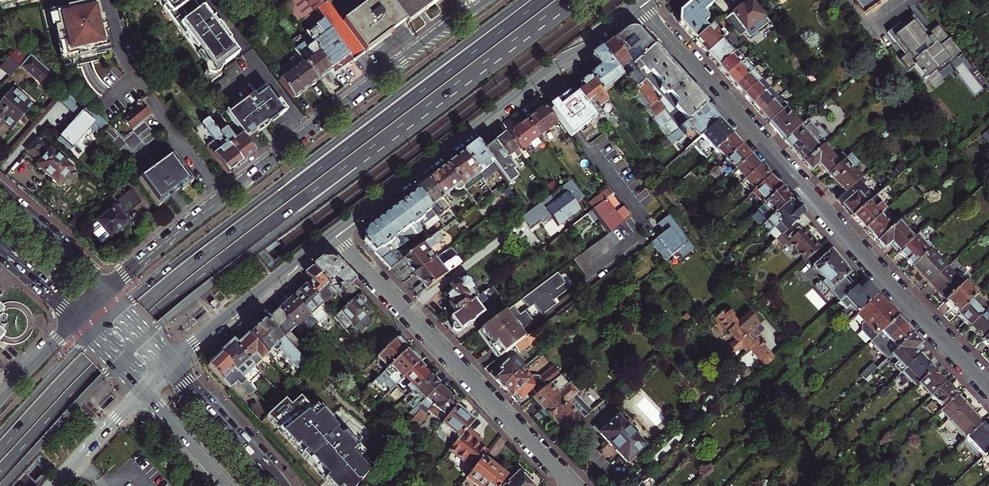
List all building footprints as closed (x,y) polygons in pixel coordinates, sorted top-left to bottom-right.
[(50,12),(52,11),(52,12),(51,12),(54,27),(52,27),(52,28),(55,43),(56,44),(58,43),(61,57),(75,54),(76,56),(92,53),(92,52),(92,50),(106,47),(102,32),(105,32),(105,31),(101,16),(99,16),(97,8),(97,7),(92,8),(91,3),(90,4),(90,3),(94,2),(94,0),(47,0),(50,12)] [(237,56),(223,36),(220,38),(214,29),(216,27),(202,9),(200,11),(192,0),(155,0),(205,66),(204,67),(204,68),(205,70),(205,71),(206,72),(207,73),(207,74),(208,75),(209,75),(211,76),(212,76),(213,76),(215,75),(216,75),(218,74),(218,73),(219,72),(220,70),(220,69),(220,68),(237,56)] [(352,60),(363,52),(341,23),(324,0),(275,0),(303,36),(323,21),(352,60)] [(398,26),(404,22),(387,0),(371,0),(341,23),(363,52),(398,26)] [(404,22),(406,24),(438,0),(387,0),(404,22)] [(708,0),(695,0),(680,14),(679,23),(695,41),(711,27),(706,22),(710,18),(709,15),(706,11),(712,5),(708,0)] [(740,6),(725,19),(740,36),(745,31),(750,37),(766,22),(749,0),(742,7),(740,6)] [(928,34),(914,15),(901,25),(899,24),(887,33),(905,56),(900,60),(908,71),(915,66),(925,80),(928,78),(927,76),(936,69),(939,73),(962,55),(949,39),(948,40),(938,27),(928,34)] [(332,75),(352,60),(323,21),(303,36),(310,46),(329,70),(332,75)] [(706,54),(725,38),(727,36),(715,23),(711,27),(695,41),(706,54)] [(106,47),(92,50),(92,52),(92,53),(110,49),(106,31),(105,31),(105,32),(102,32),(106,47)] [(612,42),(625,58),(630,54),(632,56),(635,53),(638,56),(636,57),(638,60),(653,48),(638,32),(626,31),(619,36),(612,42)] [(736,51),(725,38),(706,54),(718,67),(736,51)] [(625,58),(612,42),(606,46),(600,51),(621,78),(627,78),(649,106),(648,107),(655,116),(664,110),(637,74),(631,66),(625,58)] [(76,57),(76,56),(75,54),(61,57),(58,43),(56,44),(55,43),(54,43),(58,61),(76,57)] [(6,70),(12,74),(20,65),(29,54),(19,45),(7,59),(12,63),(6,70)] [(303,61),(317,79),(329,70),(310,46),(298,54),(303,61)] [(686,121),(704,105),(653,48),(638,60),(631,66),(637,74),(641,71),(647,77),(649,74),(659,84),(658,85),(660,87),(657,90),(663,96),(665,94),(666,95),(667,94),(668,95),(668,94),(677,104),(673,107),(686,121)] [(727,77),(748,58),(740,48),(736,51),(718,67),(727,77)] [(590,78),(601,93),(621,78),(600,51),(595,55),(604,67),(590,78)] [(29,54),(20,65),(43,84),(52,73),(30,53),(29,54)] [(748,58),(727,77),(735,86),(754,70),(757,67),(748,58)] [(279,79),(293,97),(317,79),(303,61),(279,79)] [(762,79),(754,70),(735,86),(744,95),(762,79)] [(207,73),(206,72),(203,74),(210,83),(219,76),(218,74),(216,75),(215,75),(213,76),(212,76),(211,76),(209,75),(208,75),(207,74),(207,73)] [(582,88),(576,93),(596,119),(603,113),(599,108),(608,102),(601,93),(590,78),(588,79),(585,79),(582,81),(582,83),(580,85),(582,88)] [(770,88),(762,79),(744,95),(752,104),(770,88)] [(91,126),(100,134),(111,123),(89,104),(83,110),(75,103),(81,97),(68,86),(58,98),(78,115),(55,142),(68,153),(91,126)] [(262,87),(261,89),(271,103),(273,102),(262,87)] [(778,98),(770,88),(752,104),(760,114),(778,98)] [(261,89),(226,115),(231,123),(244,139),(264,124),(265,125),(281,113),(274,103),(273,102),(271,103),(261,89)] [(576,93),(573,89),(548,108),(571,138),(579,131),(585,139),(602,127),(596,119),(576,93)] [(28,105),(12,90),(0,104),(0,127),(2,125),(9,131),(25,113),(22,111),(28,105)] [(786,107),(778,98),(760,114),(768,123),(784,109),(786,107)] [(133,130),(144,120),(151,114),(140,101),(139,100),(137,99),(136,99),(135,100),(134,101),(134,102),(135,103),(136,104),(137,104),(123,118),(123,119),(133,130)] [(277,101),(274,103),(281,113),(285,111),(277,101)] [(177,110),(172,103),(167,106),(171,111),(170,111),(172,114),(177,110)] [(686,121),(678,128),(667,139),(671,145),(689,129),(698,139),(718,121),(704,105),(686,121)] [(544,108),(527,122),(539,137),(556,124),(544,108)] [(784,109),(768,123),(784,140),(800,126),(784,109)] [(678,128),(664,110),(655,116),(652,119),(667,139),(678,128)] [(205,145),(227,174),(234,169),(241,164),(213,128),(207,119),(200,125),(211,140),(205,145)] [(109,145),(156,208),(160,205),(159,205),(166,199),(167,200),(170,198),(170,197),(177,192),(181,189),(188,183),(188,184),(191,182),(170,155),(156,166),(151,159),(165,149),(144,120),(133,130),(125,138),(111,123),(100,134),(109,145)] [(705,159),(716,149),(731,136),(722,126),(718,121),(698,139),(692,144),(705,159)] [(49,122),(42,130),(47,134),(54,126),(49,122)] [(539,137),(527,122),(510,134),(522,150),(539,137)] [(220,123),(213,128),(241,164),(248,159),(255,154),(244,139),(231,123),(224,128),(220,123)] [(800,126),(784,140),(804,163),(820,148),(800,126)] [(506,136),(495,145),(513,169),(519,164),(516,161),(522,156),(506,136)] [(716,149),(725,160),(741,146),(731,136),(716,149)] [(55,187),(69,170),(34,139),(25,150),(36,160),(30,166),(55,187)] [(469,151),(464,155),(483,180),(485,183),(499,172),(484,153),(478,145),(469,151)] [(513,169),(495,145),(484,153),(499,172),(508,183),(510,187),(517,182),(517,181),(517,180),(517,179),(517,178),(514,174),(516,172),(513,169)] [(741,146),(725,160),(723,161),(733,172),(750,156),(741,146)] [(819,164),(828,174),(843,160),(839,155),(834,159),(823,146),(820,148),(804,163),(811,171),(819,164)] [(456,161),(448,167),(465,190),(467,192),(483,180),(464,155),(456,161)] [(828,174),(845,193),(862,178),(857,173),(855,174),(851,169),(858,163),(850,155),(843,160),(828,174)] [(750,156),(733,172),(732,172),(741,183),(760,167),(750,156)] [(733,172),(723,161),(719,165),(728,175),(732,172),(733,172)] [(465,190),(448,167),(437,175),(428,183),(445,205),(465,190)] [(760,167),(741,183),(734,189),(736,192),(743,186),(747,190),(749,188),(753,192),(769,178),(760,167)] [(769,178),(753,192),(750,194),(762,206),(780,190),(769,178)] [(867,192),(865,194),(859,188),(865,182),(862,178),(845,193),(837,200),(853,217),(873,199),(867,192)] [(551,197),(523,218),(530,228),(542,219),(544,221),(551,216),(559,227),(581,211),(576,205),(585,198),(572,181),(562,188),(567,195),(556,203),(551,197)] [(416,191),(417,192),(438,219),(449,211),(445,205),(428,183),(423,186),(416,191)] [(590,205),(595,211),(607,202),(615,196),(610,190),(590,205)] [(780,190),(762,206),(755,212),(765,223),(790,201),(780,190)] [(412,196),(407,200),(421,229),(424,232),(426,231),(427,231),(439,222),(438,219),(417,192),(412,196)] [(139,203),(131,193),(96,222),(97,223),(91,227),(91,231),(101,243),(109,237),(110,239),(134,218),(129,212),(139,203)] [(853,217),(864,230),(885,211),(876,196),(873,199),(853,217)] [(416,232),(421,229),(407,200),(404,202),(398,207),(416,232)] [(790,201),(765,223),(762,226),(768,233),(778,223),(785,231),(795,222),(794,221),(802,214),(795,207),(790,201)] [(607,202),(595,211),(612,234),(613,233),(632,219),(625,209),(617,215),(607,202)] [(406,239),(416,232),(398,207),(394,210),(388,214),(406,239)] [(894,227),(889,221),(892,219),(885,211),(864,230),(876,243),(894,227)] [(382,219),(376,223),(400,244),(406,239),(388,214),(382,219)] [(805,263),(821,248),(813,239),(812,241),(802,230),(809,223),(802,214),(794,221),(795,222),(785,231),(775,241),(781,248),(787,243),(805,263)] [(695,250),(670,216),(659,225),(666,234),(652,245),(665,262),(678,252),(683,259),(695,250)] [(940,222),(936,218),(930,223),(934,227),(940,222)] [(908,226),(902,220),(894,227),(876,243),(883,251),(891,244),(898,252),(914,238),(905,229),(908,226)] [(140,238),(151,229),(146,223),(135,232),(140,238)] [(394,249),(400,244),(376,223),(372,226),(364,232),(394,249)] [(409,243),(424,232),(421,229),(416,232),(406,239),(409,243)] [(396,251),(394,249),(364,232),(364,237),(363,242),(390,270),(403,261),(397,254),(396,251)] [(613,233),(612,234),(574,262),(582,273),(621,244),(613,233)] [(926,240),(919,233),(914,238),(898,252),(912,267),(930,250),(924,243),(926,240)] [(403,261),(414,276),(440,257),(434,248),(441,243),(442,239),(438,235),(415,252),(406,259),(403,261)] [(401,249),(409,243),(406,239),(400,244),(394,249),(396,251),(398,250),(401,249)] [(434,248),(440,257),(447,251),(441,243),(434,248)] [(946,267),(930,250),(912,267),(928,284),(946,267)] [(839,255),(836,257),(830,251),(812,267),(825,281),(823,283),(839,301),(854,288),(844,278),(850,273),(843,265),(846,262),(839,255)] [(401,252),(397,254),(403,261),(406,259),(401,252)] [(440,257),(414,276),(425,290),(461,264),(458,259),(453,259),(446,265),(440,257)] [(963,285),(954,276),(963,268),(954,259),(946,267),(928,284),(945,302),(963,285)] [(334,262),(322,262),(319,264),(312,269),(338,297),(347,306),(356,297),(362,291),(354,283),(334,262)] [(338,297),(312,269),(307,273),(304,275),(310,283),(305,287),(322,305),(333,296),(336,299),(338,297)] [(570,290),(558,274),(548,281),(480,331),(499,357),(515,346),(523,340),(518,334),(533,323),(525,313),(533,307),(540,318),(556,306),(553,302),(570,290)] [(456,314),(481,296),(467,276),(458,283),(458,282),(451,287),(453,290),(446,296),(452,304),(450,306),(456,314)] [(957,314),(971,301),(981,292),(969,279),(963,285),(945,302),(957,314)] [(877,295),(863,280),(854,288),(839,301),(846,308),(842,312),(850,321),(856,314),(877,295)] [(322,305),(305,287),(292,299),(308,317),(316,326),(325,317),(317,309),(322,305)] [(456,314),(450,319),(454,324),(453,325),(453,327),(453,329),(454,330),(455,331),(456,332),(458,332),(459,331),(460,332),(483,314),(478,306),(487,300),(488,302),(495,298),(489,290),(481,296),(456,314)] [(877,295),(856,314),(864,322),(861,325),(861,330),(872,341),(897,316),(877,295)] [(370,313),(356,297),(347,306),(334,318),(333,319),(344,331),(351,325),(354,328),(355,327),(360,332),(370,323),(365,318),(370,313)] [(278,312),(295,330),(308,317),(292,299),(278,312)] [(969,327),(983,314),(971,301),(957,314),(969,327)] [(983,314),(969,327),(982,341),(988,334),(988,309),(983,314)] [(287,336),(295,330),(278,312),(268,321),(267,319),(264,323),(294,356),(300,351),(287,336)] [(730,333),(738,342),(727,352),(727,355),(730,359),(734,359),(745,349),(749,353),(751,351),(761,341),(759,338),(767,331),(750,314),(740,323),(735,318),(737,316),(733,312),(729,315),(726,312),(716,322),(728,334),(730,333)] [(897,316),(872,341),(870,343),(885,358),(891,353),(913,333),(897,316)] [(264,323),(248,337),(266,356),(272,350),(293,372),(302,365),(300,363),(294,356),(264,323)] [(480,331),(477,333),(496,359),(499,357),(480,331)] [(533,332),(523,340),(515,346),(520,353),(538,339),(533,332)] [(901,373),(903,370),(921,354),(915,349),(922,342),(913,333),(891,353),(898,361),(894,365),(901,373)] [(379,345),(385,351),(395,341),(389,335),(379,345)] [(266,356),(248,337),(236,348),(248,362),(254,356),(260,362),(266,356)] [(380,377),(406,353),(395,341),(385,351),(374,362),(369,366),(380,377)] [(751,351),(764,364),(774,355),(761,341),(751,351)] [(232,344),(220,355),(241,378),(253,367),(248,362),(236,348),(232,344)] [(300,351),(294,356),(300,363),(307,357),(300,351)] [(385,383),(392,390),(418,365),(406,353),(380,377),(374,383),(379,388),(385,383)] [(545,360),(541,354),(531,362),(536,367),(545,360)] [(921,354),(903,370),(917,384),(919,382),(934,368),(921,354)] [(241,378),(220,355),(208,366),(228,388),(234,382),(247,396),(248,395),(252,391),(241,378)] [(767,368),(778,358),(774,355),(764,364),(767,368)] [(502,388),(520,370),(523,367),(525,365),(516,356),(513,356),(499,369),(498,367),(497,367),(496,367),(495,367),(495,368),(488,373),(502,388)] [(863,379),(875,368),(871,363),(858,375),(863,379)] [(402,401),(409,394),(428,376),(418,365),(392,390),(402,401)] [(523,367),(520,370),(529,380),(533,377),(523,367)] [(919,382),(931,395),(946,381),(934,368),(919,382)] [(520,370),(502,388),(511,397),(516,393),(521,398),(530,388),(536,396),(551,384),(561,376),(558,372),(557,373),(554,369),(552,371),(551,370),(541,378),(540,376),(534,376),(533,377),(529,380),(520,370)] [(423,402),(438,387),(428,376),(409,394),(411,396),(413,395),(416,397),(417,396),(423,402)] [(561,376),(551,384),(536,396),(531,399),(566,434),(584,419),(594,411),(561,376)] [(940,411),(944,407),(957,395),(958,394),(946,381),(931,395),(934,397),(927,405),(936,415),(940,411)] [(443,423),(456,408),(459,405),(438,387),(423,402),(416,409),(411,414),(414,417),(407,424),(412,429),(425,417),(424,417),(429,412),(443,423)] [(965,437),(981,423),(964,405),(966,404),(957,395),(944,407),(940,411),(965,437)] [(351,431),(340,425),(335,430),(314,407),(310,410),(298,398),(288,406),(283,400),(266,416),(331,485),(356,485),(368,472),(361,465),(366,460),(346,438),(351,431)] [(469,428),(473,423),(456,408),(443,423),(442,425),(459,439),(462,436),(469,428)] [(644,446),(610,412),(593,427),(627,462),(644,446)] [(981,423),(965,437),(963,439),(981,457),(984,454),(988,449),(988,432),(981,423)] [(459,439),(451,448),(475,468),(485,456),(489,451),(480,444),(484,440),(469,428),(462,436),(459,439)] [(800,441),(795,446),(809,459),(814,455),(800,441)] [(467,479),(475,485),(500,485),(506,478),(496,470),(498,467),(485,456),(475,468),(467,479)] [(527,483),(519,474),(506,485),(533,485),(529,482),(527,483)]
